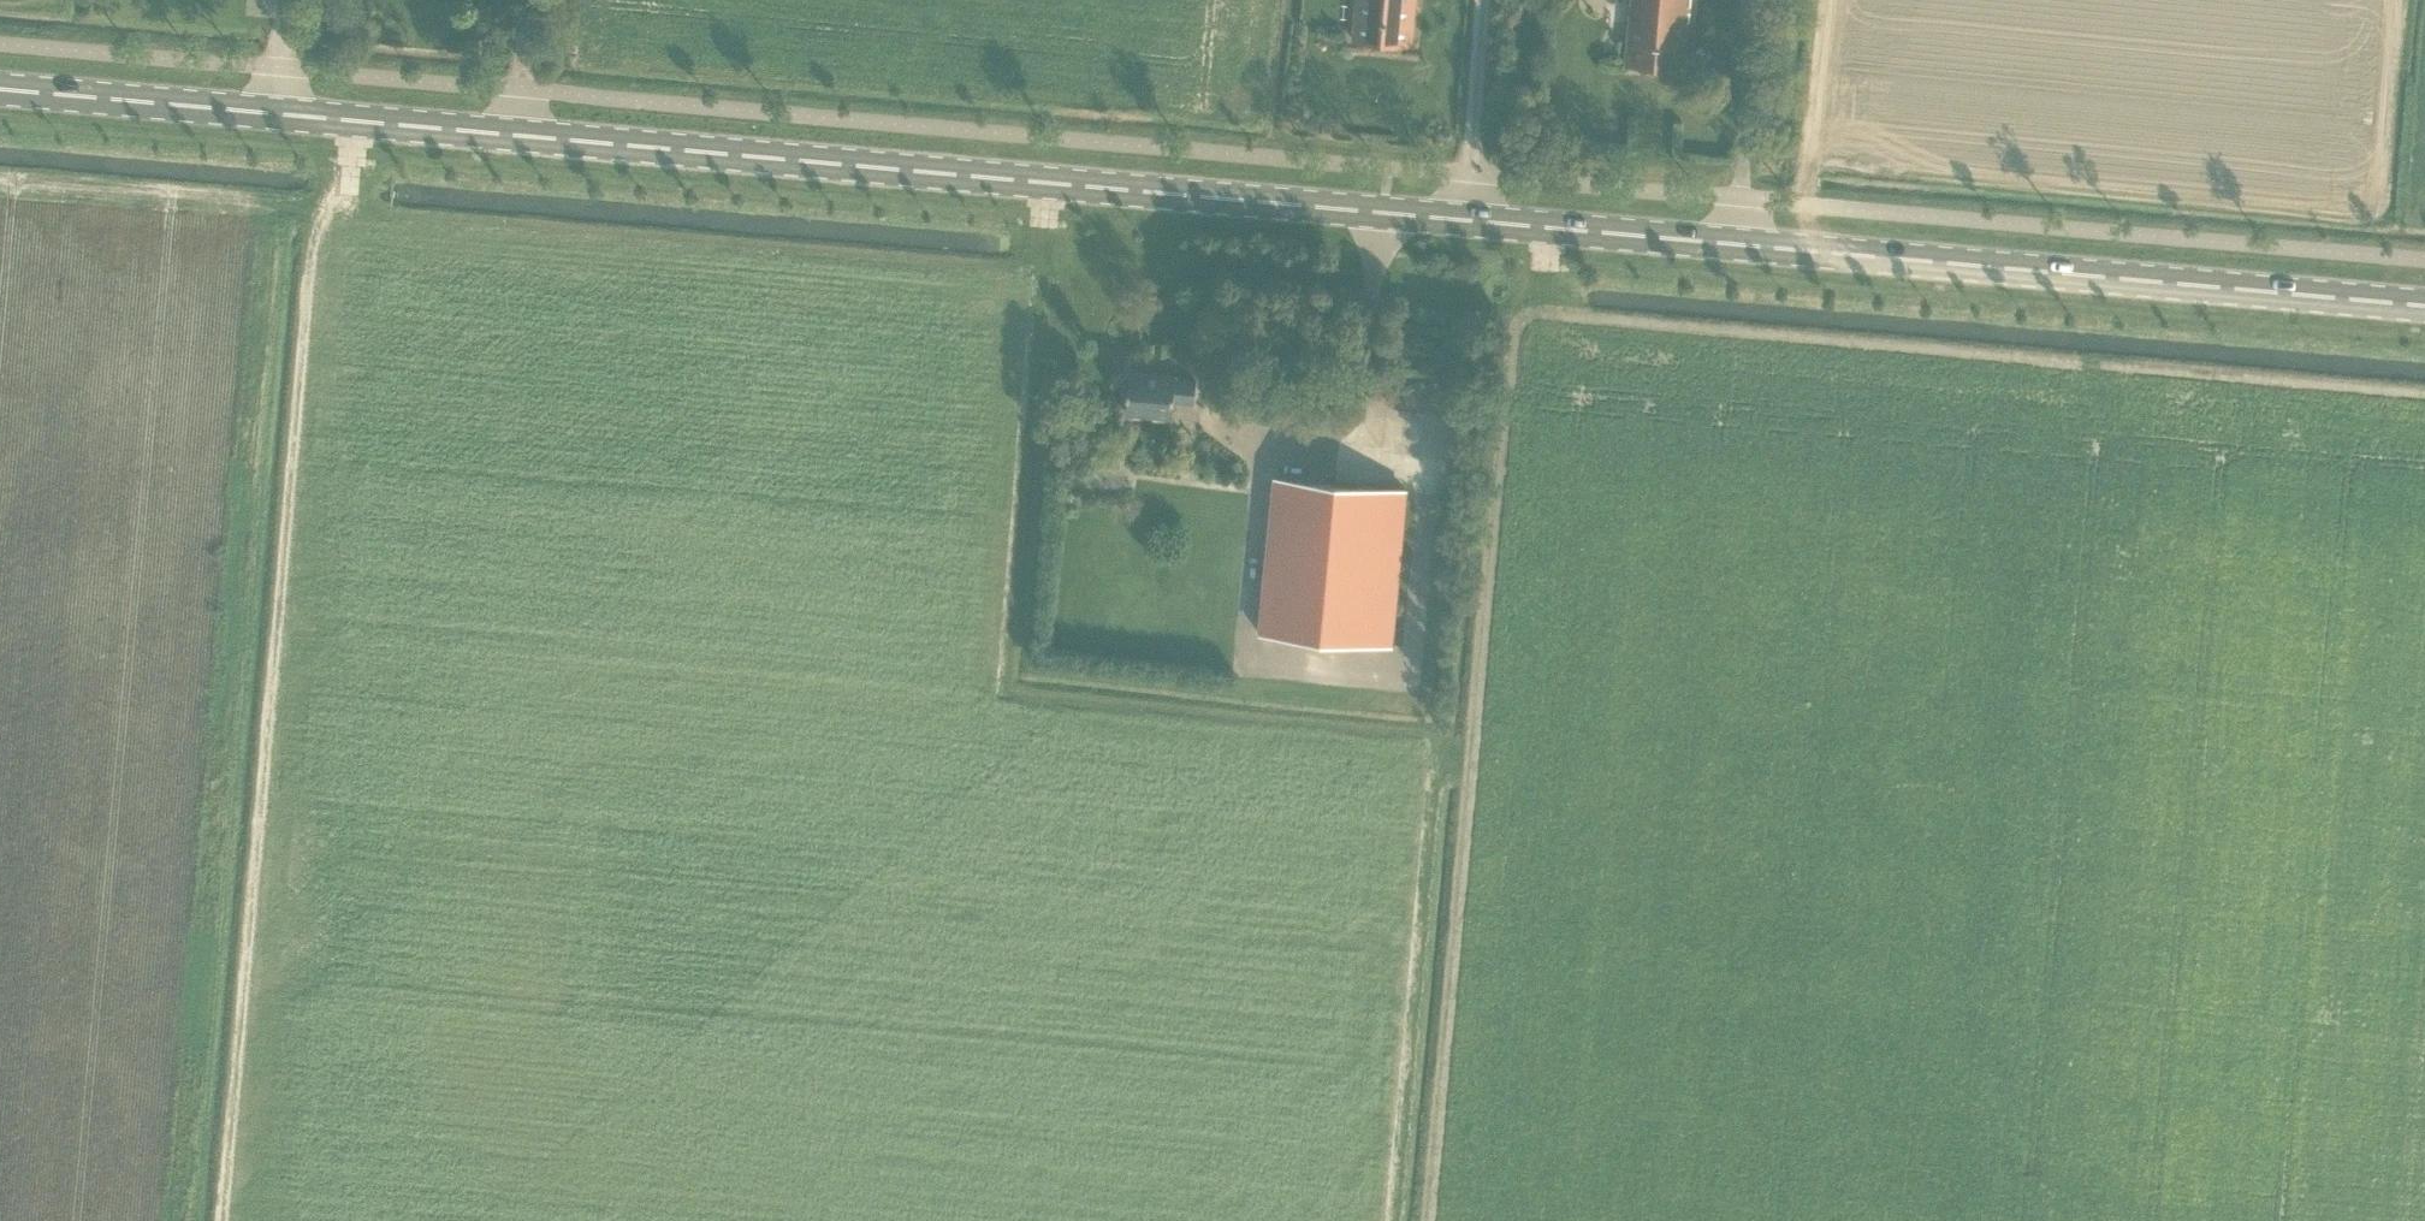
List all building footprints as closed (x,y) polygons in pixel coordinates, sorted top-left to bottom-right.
[(1412,44),(1415,0),(1357,0),(1354,40),(1412,44)] [(1684,70),(1690,0),(1632,0),(1626,64),(1684,70)] [(1172,374),(1126,373),(1125,417),(1172,418),(1172,402),(1194,404),(1196,381),(1172,380),(1172,374)] [(1273,476),(1259,634),(1394,649),(1409,489),(1273,476)]
